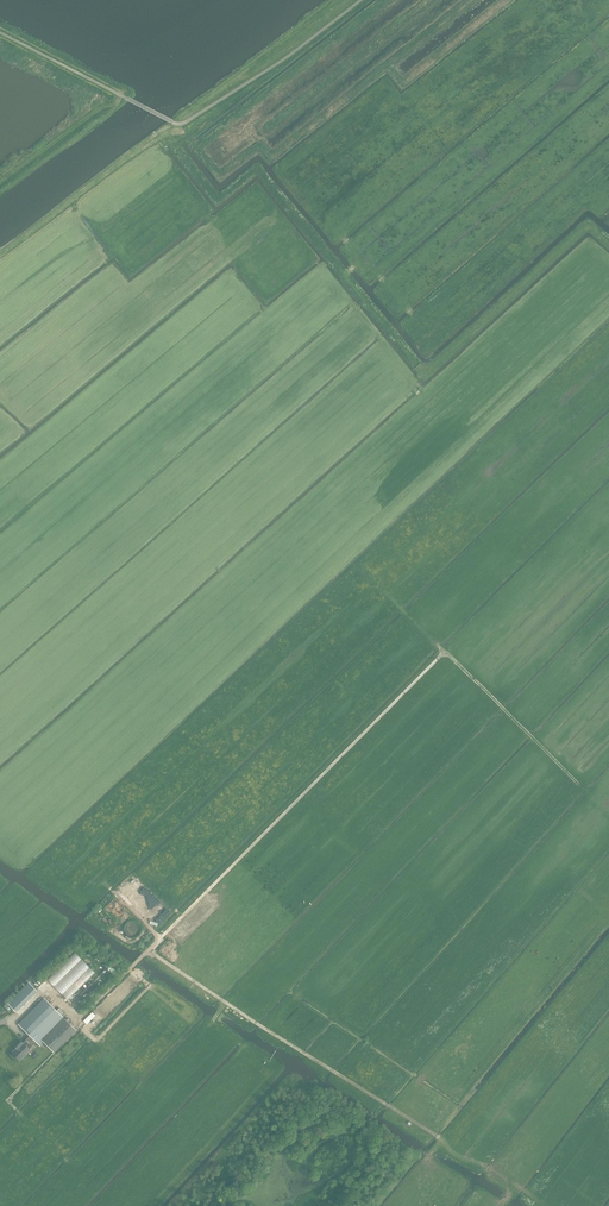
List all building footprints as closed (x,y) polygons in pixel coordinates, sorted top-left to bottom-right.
[(116,921),(128,910),(116,898),(107,907),(110,909),(108,911),(116,921)] [(76,952),(49,978),(68,998),(95,972),(76,952)] [(113,969),(108,964),(101,970),(107,976),(113,969)] [(17,1048),(13,1052),(21,1059),(31,1049),(30,1048),(37,1042),(40,1045),(43,1041),(54,1052),(76,1030),(65,1019),(66,1019),(65,1018),(67,1016),(59,1009),(58,1010),(45,998),(19,1024),(30,1036),(24,1042),(22,1041),(15,1047),(17,1048)]
